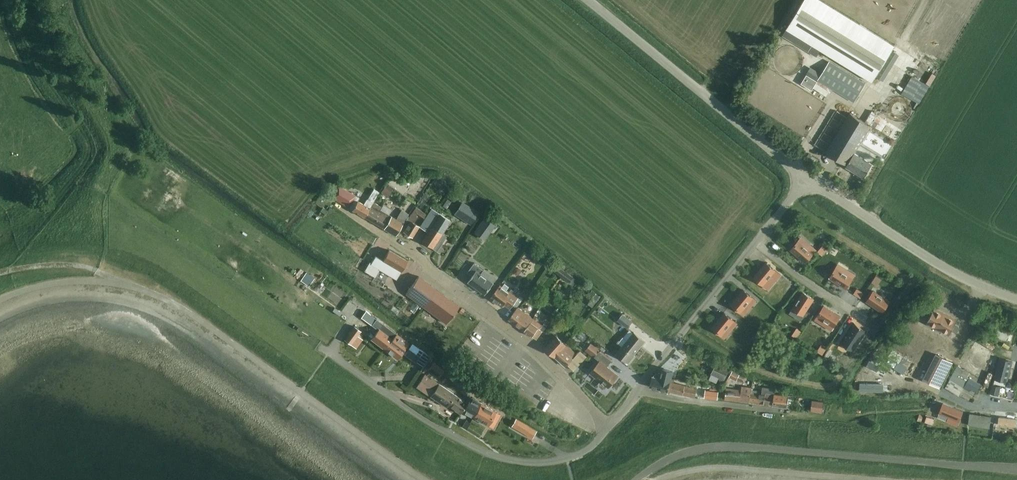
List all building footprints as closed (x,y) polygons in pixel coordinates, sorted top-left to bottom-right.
[(786,28),(872,82),(895,45),(821,0),(804,0),(786,28)] [(855,102),(866,84),(830,62),(819,79),(855,102)] [(929,100),(939,81),(921,71),(910,90),(929,100)] [(845,167),(864,178),(872,164),(854,153),(871,126),(850,113),(826,152),(846,165),(845,167)] [(352,210),(364,217),(373,202),(378,193),(374,190),(364,206),(358,202),(359,199),(338,186),(331,197),(352,210)] [(373,202),(364,217),(395,236),(408,215),(401,210),(395,220),(379,210),(381,207),(373,202)] [(465,204),(458,216),(470,224),(478,212),(465,204)] [(432,210),(420,229),(427,234),(422,242),(432,248),(437,252),(446,238),(441,235),(450,221),(439,215),(432,210)] [(400,229),(412,237),(419,227),(407,219),(400,229)] [(798,240),(790,250),(805,262),(816,250),(809,244),(807,247),(798,240)] [(826,248),(831,252),(837,246),(831,241),(826,248)] [(537,249),(533,256),(541,260),(545,254),(537,249)] [(365,271),(374,276),(379,269),(396,279),(401,271),(407,261),(388,250),(382,260),(375,256),(371,263),(369,263),(365,271)] [(763,286),(770,277),(773,280),(779,273),(766,262),(753,277),(763,286)] [(838,262),(829,277),(836,281),(839,278),(848,284),(855,273),(838,262)] [(475,263),(467,274),(471,277),(468,281),(485,294),(494,283),(481,274),(484,270),(479,266),(475,263)] [(527,265),(521,272),(527,278),(533,270),(527,265)] [(558,268),(555,272),(563,278),(566,273),(558,268)] [(887,282),(891,275),(885,272),(880,279),(887,282)] [(574,279),(566,273),(563,278),(570,284),(574,279)] [(881,278),(876,275),(872,281),(877,285),(881,278)] [(405,293),(446,323),(459,306),(418,276),(405,293)] [(497,289),(490,298),(502,307),(504,305),(510,309),(520,296),(511,289),(509,293),(507,292),(509,288),(505,285),(502,288),(499,286),(497,289)] [(860,297),(863,291),(857,287),(853,292),(860,297)] [(890,287),(888,291),(899,295),(900,291),(890,287)] [(743,289),(737,296),(731,304),(741,313),(748,304),(751,307),(756,300),(743,289)] [(873,291),(866,302),(882,312),(889,301),(873,291)] [(803,292),(792,308),(803,315),(814,299),(803,292)] [(817,316),(826,322),(824,326),(831,330),(840,316),(824,305),(817,316)] [(525,331),(533,319),(518,307),(509,319),(525,331)] [(955,332),(957,331),(959,328),(958,326),(955,324),(957,320),(934,308),(926,323),(949,335),(951,330),(955,332)] [(365,311),(361,317),(371,325),(378,330),(371,339),(384,349),(385,349),(396,334),(376,319),(365,311)] [(724,312),(718,319),(711,327),(721,336),(729,327),(732,330),(737,323),(724,312)] [(626,327),(631,321),(622,314),(617,320),(626,327)] [(525,331),(536,339),(542,331),(543,332),(547,326),(543,324),(542,326),(533,319),(525,331)] [(755,332),(761,337),(767,331),(761,326),(755,332)] [(351,344),(361,331),(354,327),(345,339),(351,344)] [(1003,327),(1000,334),(1016,339),(1016,331),(1003,327)] [(796,339),(801,332),(796,328),(791,335),(796,339)] [(633,356),(644,341),(633,332),(616,354),(628,364),(634,357),(633,356)] [(756,343),(761,337),(755,332),(750,338),(756,343)] [(568,341),(580,350),(586,343),(575,333),(568,341)] [(396,334),(385,349),(397,359),(404,348),(408,343),(396,334)] [(565,366),(567,364),(573,358),(576,354),(556,336),(546,348),(565,366)] [(422,351),(412,344),(408,350),(418,357),(422,351)] [(822,355),(826,347),(821,344),(817,351),(822,355)] [(429,348),(423,360),(431,364),(437,352),(429,348)] [(580,350),(576,354),(573,358),(567,364),(574,370),(586,356),(580,350)] [(607,367),(612,361),(600,351),(595,357),(600,361),(590,373),(600,381),(598,384),(598,386),(602,389),(604,389),(606,386),(608,388),(618,376),(607,367)] [(952,362),(936,354),(922,379),(939,388),(952,362)] [(1000,359),(995,376),(1002,378),(1002,379),(1006,381),(1011,362),(1000,359)] [(433,362),(428,369),(438,376),(443,369),(433,362)] [(724,378),(728,370),(716,364),(712,372),(724,378)] [(901,366),(880,365),(879,378),(901,379),(901,366)] [(652,378),(650,388),(668,392),(671,382),(673,371),(663,369),(662,374),(657,373),(652,378)] [(973,402),(982,384),(956,370),(945,387),(973,402)] [(424,374),(416,387),(446,407),(447,405),(460,413),(461,411),(467,403),(424,374)] [(445,384),(454,390),(457,386),(448,380),(445,384)] [(697,388),(671,382),(668,392),(695,398),(697,388)] [(751,393),(750,402),(773,405),(775,394),(775,389),(775,388),(775,387),(772,386),(761,385),(761,388),(764,389),(764,391),(756,390),(757,388),(752,387),(752,388),(751,393)] [(750,402),(751,393),(752,388),(742,387),(741,391),(726,389),(725,399),(750,402)] [(789,396),(775,394),(773,405),(787,406),(789,396)] [(467,403),(461,411),(473,417),(479,407),(478,407),(480,403),(470,397),(467,403)] [(821,412),(823,402),(812,400),(811,411),(821,412)] [(479,407),(473,417),(487,425),(488,425),(491,418),(496,421),(500,414),(480,403),(478,407),(479,407)] [(956,425),(962,411),(943,403),(939,413),(948,417),(946,421),(956,425)] [(1007,429),(1016,430),(1016,411),(1008,410),(1007,429)] [(990,415),(970,413),(968,425),(989,427),(990,415)] [(926,416),(924,422),(932,424),(934,418),(926,416)]
